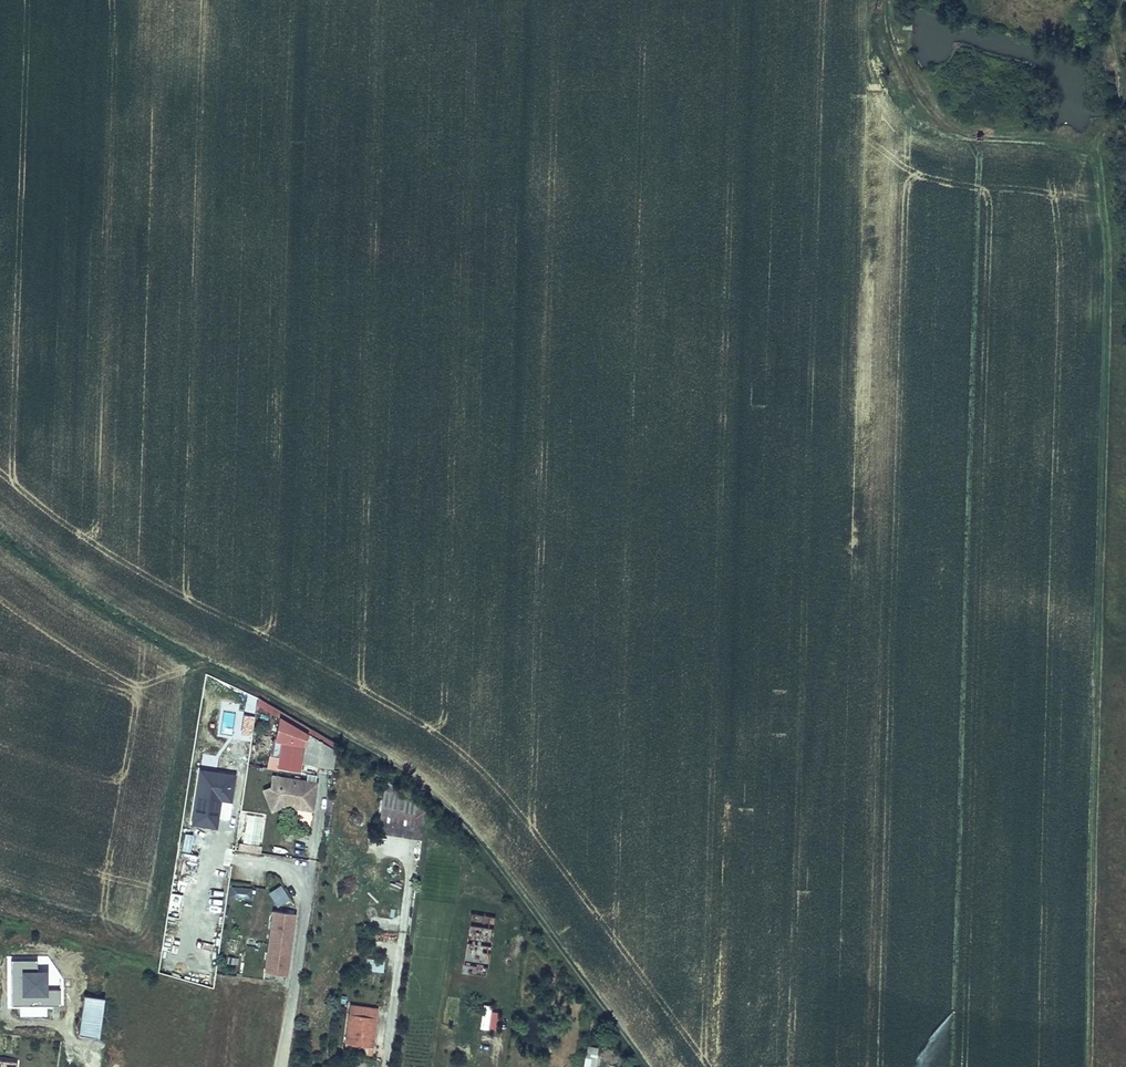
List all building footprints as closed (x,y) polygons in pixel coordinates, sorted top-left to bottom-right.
[(293,746),(308,749),(311,730),(297,721),(293,746)] [(248,760),(247,770),(238,773),(247,793),(268,785),(288,789),(292,766),(248,760)] [(358,777),(353,817),(398,823),(401,800),(364,768),(358,777)] [(198,769),(191,826),(218,829),(221,801),(232,803),(236,774),(198,769)] [(191,851),(193,834),(183,833),(181,850),(191,851)] [(196,863),(197,854),(180,851),(178,860),(196,863)] [(231,885),(229,898),(251,900),(252,888),(231,885)] [(263,973),(288,976),(297,914),(272,910),(263,973)] [(490,946),(493,929),(473,926),(471,939),(481,940),(480,945),(490,946)] [(341,950),(340,960),(357,963),(358,952),(341,950)] [(370,958),(369,971),(383,972),(384,959),(370,958)] [(10,1005),(60,1006),(60,989),(48,989),(48,971),(37,970),(37,961),(11,960),(10,1005)] [(81,1036),(101,1037),(103,997),(83,996),(81,1036)] [(347,1039),(352,1000),(325,997),(320,1035),(347,1039)] [(46,1016),(46,1006),(20,1006),(20,1017),(46,1016)] [(481,1029),(497,1030),(499,1008),(482,1007),(481,1029)] [(347,1039),(320,1035),(319,1043),(346,1046),(347,1039)] [(583,1066),(595,1066),(598,1047),(587,1045),(583,1066)] [(562,1066),(572,1066),(574,1054),(563,1053),(562,1066)]
